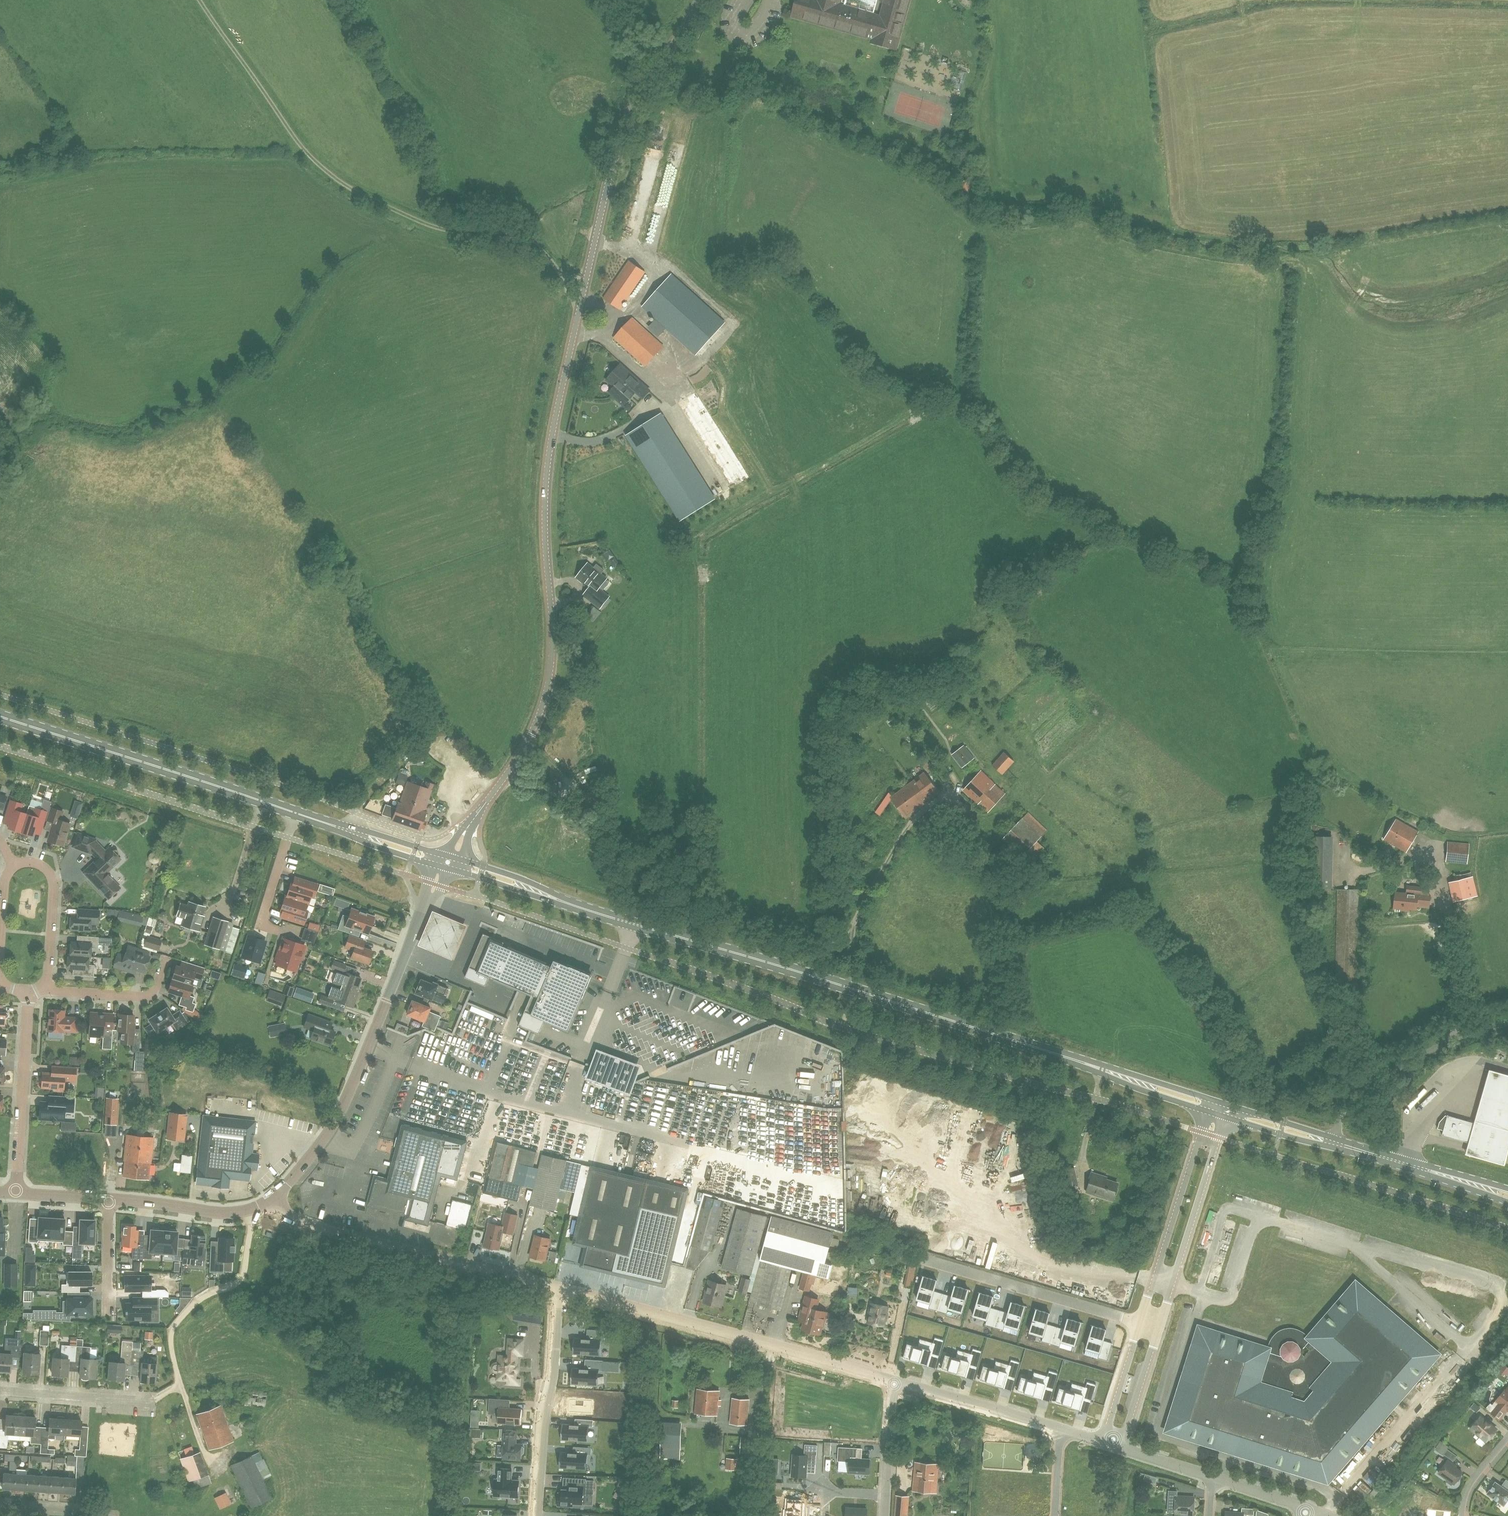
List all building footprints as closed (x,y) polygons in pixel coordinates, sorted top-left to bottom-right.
[(792,14),(875,37),(873,43),(894,48),(907,0),(885,0),(881,17),(837,4),(838,0),(796,0),(792,14)] [(976,197),(969,179),(959,182),(966,201),(976,197)] [(603,298),(620,309),(645,272),(629,260),(603,298)] [(671,275),(664,283),(642,306),(695,354),(724,323),(671,275)] [(645,366),(663,346),(632,318),(614,338),(645,366)] [(624,405),(636,391),(644,398),(649,391),(620,365),(607,379),(614,386),(609,391),(624,405)] [(661,413),(626,435),(680,521),(715,498),(661,413)] [(610,549),(604,553),(608,560),(609,559),(616,569),(620,566),(610,549)] [(606,578),(600,573),(603,569),(595,563),(592,567),(588,563),(577,577),(590,587),(584,595),(600,608),(609,596),(599,588),(606,578)] [(870,689),(874,699),(886,694),(881,684),(870,689)] [(912,695),(899,702),(902,707),(915,700),(912,695)] [(964,744),(959,748),(952,754),(962,768),(974,758),(964,744)] [(1004,751),(992,764),(1002,774),(1014,761),(1004,751)] [(928,763),(924,766),(928,771),(932,768),(928,763)] [(987,812),(1004,794),(981,771),(963,790),(987,812)] [(889,798),(904,818),(940,792),(925,772),(889,798)] [(399,773),(395,783),(404,786),(407,776),(406,775),(400,773),(399,773)] [(385,805),(382,815),(393,818),(392,820),(419,829),(420,826),(424,827),(425,823),(422,822),(425,812),(423,812),(433,784),(426,782),(424,789),(407,783),(400,804),(398,803),(396,808),(385,805)] [(602,790),(584,793),(586,806),(604,803),(602,790)] [(47,809),(49,800),(42,799),(40,807),(47,809)] [(6,814),(3,823),(9,825),(9,828),(21,832),(27,814),(21,812),(24,804),(10,800),(6,814)] [(27,814),(21,832),(33,836),(34,833),(41,836),(43,829),(44,826),(48,812),(40,810),(35,808),(29,806),(27,814)] [(52,808),(48,821),(54,823),(48,841),(55,843),(55,844),(60,846),(60,845),(63,846),(70,824),(60,821),(63,812),(52,808)] [(1046,830),(1028,812),(1022,818),(1002,838),(1021,856),(1041,835),(1046,830)] [(1418,831),(1396,818),(1384,839),(1406,852),(1418,831)] [(978,825),(963,828),(967,844),(981,840),(978,825)] [(96,840),(78,834),(73,847),(91,853),(92,850),(100,858),(84,873),(109,899),(112,896),(113,896),(115,897),(117,896),(118,894),(118,892),(117,891),(120,888),(106,873),(121,859),(118,856),(119,855),(119,853),(118,851),(116,850),(114,850),(113,851),(110,848),(106,852),(95,841),(96,840)] [(1311,887),(1331,888),(1332,837),(1311,837),(1311,887)] [(1446,861),(1466,863),(1468,844),(1448,842),(1446,861)] [(987,867),(996,860),(989,852),(981,859),(987,867)] [(1448,880),(1453,901),(1478,895),(1473,875),(1448,880)] [(293,882),(291,882),(287,897),(306,903),(308,904),(310,896),(313,897),(317,884),(295,877),(293,882)] [(319,885),(316,892),(331,897),(334,890),(319,885)] [(1416,905),(1428,906),(1429,894),(1427,894),(1428,888),(1406,886),(1405,894),(1395,894),(1394,910),(1395,910),(1395,912),(1400,912),(1400,910),(1404,910),(1404,908),(1416,908),(1416,905)] [(1337,948),(1347,948),(1347,939),(1351,939),(1351,911),(1344,911),(1344,893),(1330,894),(1330,913),(1337,913),(1337,939),(1337,948)] [(307,911),(304,910),(306,903),(287,897),(285,897),(281,912),(283,912),(281,918),(303,925),(307,911)] [(335,898),(333,905),(347,909),(349,901),(335,898)] [(190,902),(189,906),(181,904),(178,916),(185,918),(183,926),(200,931),(203,922),(201,922),(205,907),(190,902)] [(359,909),(359,911),(351,908),(348,917),(343,916),(338,929),(355,935),(356,930),(368,934),(374,917),(367,914),(368,912),(359,909)] [(99,924),(100,911),(77,910),(77,915),(71,915),(71,917),(69,917),(69,923),(71,924),(71,929),(91,930),(91,923),(99,924)] [(468,928),(434,913),(420,948),(454,963),(468,928)] [(233,924),(228,922),(215,918),(206,945),(220,949),(220,948),(225,950),(233,924)] [(569,1031),(592,975),(554,959),(552,966),(503,945),(505,942),(484,933),(465,977),(486,986),(490,976),(532,994),(519,1025),(539,1034),(545,1021),(569,1031)] [(143,946),(158,951),(161,939),(147,935),(143,946)] [(364,947),(366,941),(349,935),(345,947),(354,950),(351,957),(368,963),(373,951),(364,947)] [(70,945),(70,949),(71,951),(71,955),(89,956),(89,957),(91,957),(91,956),(91,950),(93,948),(98,949),(98,945),(112,946),(113,938),(99,937),(87,936),(86,943),(77,943),(72,942),(72,944),(70,945)] [(249,938),(244,953),(243,957),(250,960),(258,962),(264,943),(260,942),(256,941),(249,938)] [(281,951),(279,950),(276,959),(285,962),(284,966),(293,969),(296,959),(300,960),(303,951),(302,951),(304,946),(285,940),(281,951)] [(129,945),(127,949),(125,955),(119,953),(114,966),(135,973),(137,969),(145,972),(150,957),(144,955),(145,951),(129,945)] [(311,950),(310,955),(312,956),(318,958),(320,953),(311,950)] [(67,961),(67,965),(68,966),(68,968),(73,968),(82,969),(82,976),(94,977),(95,965),(90,965),(89,963),(89,957),(89,956),(71,955),(69,955),(69,959),(67,961)] [(194,977),(201,979),(205,968),(181,960),(179,967),(175,965),(173,972),(175,972),(173,979),(193,985),(192,984),(194,977)] [(361,978),(343,971),(345,965),(333,961),(331,968),(339,970),(334,984),(333,983),(333,984),(358,993),(358,992),(356,991),(361,978)] [(242,975),(244,968),(235,965),(232,972),(242,975)] [(193,985),(173,979),(171,985),(169,984),(167,991),(182,995),(179,1005),(187,1007),(186,1010),(193,1012),(196,1004),(193,1003),(195,997),(189,995),(193,985)] [(416,991),(417,992),(432,999),(436,991),(445,995),(448,988),(434,982),(433,984),(422,979),(420,986),(417,986),(416,991)] [(333,984),(328,997),(322,995),(319,1002),(331,1006),(333,1000),(353,1007),(358,993),(333,984)] [(296,987),(293,997),(299,999),(303,989),(296,987)] [(266,1001),(280,1005),(284,996),(269,991),(266,1001)] [(435,1030),(437,1026),(441,1016),(429,1011),(431,1008),(414,1001),(412,1005),(410,1004),(407,1012),(409,1013),(408,1014),(425,1021),(423,1026),(435,1030)] [(5,1025),(6,1018),(7,1018),(8,1017),(9,1017),(9,1016),(9,1015),(9,1014),(8,1013),(7,1012),(6,1012),(3,1012),(3,1005),(0,1005),(0,1025),(5,1025)] [(55,1010),(50,1010),(49,1031),(63,1032),(63,1030),(76,1031),(77,1018),(64,1017),(65,1011),(63,1011),(63,1009),(62,1007),(56,1007),(55,1009),(55,1010)] [(149,1019),(152,1024),(145,1028),(150,1036),(157,1032),(157,1033),(158,1032),(162,1033),(166,1030),(166,1027),(172,1023),(177,1030),(188,1023),(180,1011),(172,1015),(167,1007),(149,1019)] [(491,1022),(493,1019),(499,1021),(501,1015),(489,1010),(485,1020),(491,1022)] [(91,1012),(89,1036),(100,1036),(103,1037),(103,1049),(112,1049),(114,1014),(106,1014),(106,1013),(91,1012)] [(122,1015),(120,1014),(118,1031),(122,1031),(121,1043),(133,1044),(132,1052),(136,1052),(134,1070),(145,1071),(144,1052),(139,1051),(140,1039),(134,1039),(134,1029),(133,1028),(134,1015),(128,1015),(128,1014),(128,1013),(127,1013),(127,1012),(126,1012),(125,1012),(124,1012),(123,1012),(123,1013),(122,1013),(122,1014),(122,1015)] [(330,1045),(332,1041),(335,1032),(330,1030),(332,1023),(308,1015),(304,1027),(314,1030),(311,1039),(330,1045)] [(442,1021),(440,1027),(447,1030),(449,1024),(442,1021)] [(279,1024),(268,1026),(270,1037),(281,1035),(279,1024)] [(71,1057),(70,1065),(80,1065),(80,1058),(71,1057)] [(75,1079),(76,1067),(51,1065),(51,1073),(43,1073),(42,1076),(40,1078),(40,1082),(42,1083),(42,1087),(55,1088),(55,1090),(64,1091),(64,1078),(75,1079)] [(145,1082),(145,1074),(134,1073),(131,1073),(130,1081),(145,1082)] [(1492,1073),(1468,1156),(1506,1166),(1507,1161),(1507,1078),(1492,1073)] [(73,1109),(74,1097),(49,1095),(48,1104),(47,1104),(45,1102),(41,1102),(40,1118),(50,1119),(53,1122),(56,1119),(64,1120),(64,1109),(73,1109)] [(105,1124),(116,1125),(117,1098),(107,1098),(105,1124)] [(170,1113),(167,1138),(185,1140),(187,1115),(170,1113)] [(1476,1124),(1474,1123),(1447,1115),(1447,1116),(1445,1115),(1439,1122),(1437,1129),(1443,1130),(1442,1135),(1470,1143),(1476,1124)] [(255,1124),(204,1118),(197,1184),(213,1185),(213,1186),(228,1188),(229,1178),(249,1180),(250,1169),(256,1169),(258,1155),(252,1154),(255,1124)] [(464,1151),(467,1141),(403,1125),(388,1179),(375,1176),(367,1205),(406,1216),(406,1219),(428,1225),(441,1174),(457,1179),(464,1151)] [(151,1163),(153,1137),(127,1134),(124,1160),(125,1160),(124,1176),(148,1178),(150,1163),(151,1163)] [(640,1140),(636,1172),(647,1173),(651,1141),(640,1140)] [(533,1166),(537,1151),(495,1141),(483,1194),(518,1202),(521,1186),(514,1184),(519,1163),(533,1166)] [(559,1190),(560,1188),(575,1192),(582,1164),(542,1155),(531,1204),(555,1209),(557,1198),(559,1190)] [(579,1216),(573,1244),(585,1246),(581,1266),(615,1274),(619,1254),(631,1257),(643,1209),(650,1180),(591,1166),(579,1216)] [(1064,1170),(1068,1186),(1077,1183),(1074,1167),(1064,1170)] [(1093,1173),(1089,1185),(1087,1192),(1113,1200),(1118,1184),(1100,1178),(1101,1176),(1093,1173)] [(619,1254),(615,1274),(665,1286),(689,1189),(650,1180),(643,1209),(631,1257),(619,1254)] [(557,1198),(564,1199),(566,1192),(559,1190),(557,1198)] [(705,1196),(691,1245),(711,1250),(724,1202),(705,1196)] [(453,1199),(446,1225),(467,1231),(474,1205),(453,1199)] [(722,1266),(751,1274),(767,1217),(738,1209),(722,1266)] [(484,1245),(499,1249),(504,1231),(513,1234),(517,1215),(506,1212),(502,1226),(489,1223),(484,1245)] [(825,1262),(833,1232),(772,1216),(760,1260),(767,1262),(756,1304),(780,1310),(792,1269),(803,1272),(816,1275),(829,1279),(833,1265),(825,1262)] [(28,1240),(50,1241),(52,1218),(39,1217),(38,1224),(29,1224),(28,1240)] [(65,1219),(52,1218),(50,1241),(63,1242),(63,1244),(72,1245),(73,1231),(64,1230),(65,1219)] [(95,1220),(80,1219),(80,1232),(78,1232),(78,1242),(73,1242),(72,1258),(81,1258),(82,1243),(94,1244),(94,1242),(97,1242),(97,1232),(95,1232),(95,1220)] [(135,1226),(123,1225),(122,1236),(123,1236),(122,1245),(132,1246),(131,1258),(142,1259),(142,1258),(143,1244),(144,1235),(138,1234),(138,1230),(135,1229),(135,1226)] [(152,1230),(151,1229),(150,1245),(143,1244),(142,1258),(151,1258),(152,1252),(163,1252),(164,1230),(159,1230),(159,1228),(153,1228),(152,1230)] [(182,1261),(183,1247),(176,1247),(178,1231),(176,1231),(177,1229),(170,1229),(170,1231),(164,1230),(163,1252),(174,1253),(173,1260),(182,1261)] [(183,1249),(182,1263),(191,1264),(194,1264),(195,1259),(204,1259),(205,1260),(206,1250),(204,1249),(205,1235),(192,1234),(191,1240),(190,1250),(183,1249)] [(530,1256),(545,1260),(550,1238),(535,1235),(530,1256)] [(210,1251),(209,1272),(223,1272),(223,1271),(232,1271),(232,1261),(233,1261),(233,1252),(234,1252),(235,1245),(233,1245),(234,1238),(219,1238),(219,1241),(219,1252),(210,1251)] [(909,1286),(914,1265),(910,1264),(905,1285),(909,1286)] [(17,1265),(5,1265),(5,1286),(17,1286),(17,1265)] [(62,1284),(62,1292),(68,1292),(80,1292),(80,1285),(91,1285),(91,1271),(67,1271),(67,1284),(62,1284)] [(816,1275),(803,1272),(799,1288),(810,1291),(812,1283),(814,1284),(816,1275)] [(1081,1286),(1082,1275),(1060,1273),(1059,1284),(1081,1286)] [(126,1276),(126,1291),(150,1291),(150,1276),(126,1276)] [(943,1292),(934,1290),(937,1280),(923,1276),(917,1299),(930,1303),(929,1307),(938,1310),(943,1292)] [(746,1294),(750,1279),(742,1277),(738,1292),(746,1294)] [(1369,1359),(1351,1344),(1315,1385),(1370,1433),(1441,1351),(1359,1280),(1317,1328),(1332,1340),(1349,1320),(1352,1322),(1364,1309),(1367,1312),(1365,1315),(1406,1351),(1409,1348),(1412,1350),(1370,1398),(1373,1400),(1371,1404),(1344,1381),(1347,1377),(1350,1380),(1369,1359)] [(726,1285),(709,1281),(704,1302),(721,1306),(726,1285)] [(943,1292),(938,1310),(947,1312),(948,1308),(962,1312),(968,1289),(955,1285),(952,1295),(943,1292)] [(847,1286),(847,1295),(857,1295),(857,1286),(847,1286)] [(68,1301),(68,1302),(70,1302),(70,1316),(83,1316),(83,1314),(91,1314),(91,1310),(93,1310),(93,1299),(83,1299),(83,1293),(85,1293),(85,1292),(80,1292),(68,1292),(68,1301)] [(994,1326),(999,1309),(990,1306),(993,1296),(980,1292),(973,1315),(987,1319),(985,1324),(994,1326)] [(820,1333),(822,1323),(823,1323),(826,1312),(816,1309),(818,1299),(806,1296),(800,1317),(805,1318),(803,1329),(820,1333)] [(140,1322),(150,1322),(150,1310),(157,1310),(157,1297),(144,1297),(134,1297),(134,1304),(126,1304),(126,1319),(140,1319),(140,1322)] [(179,1305),(184,1308),(192,1298),(180,1297),(179,1305)] [(999,1309),(994,1326),(1003,1329),(1005,1324),(1018,1328),(1025,1305),(1011,1301),(1008,1312),(999,1309)] [(873,1303),(869,1322),(884,1325),(885,1320),(887,1319),(888,1314),(886,1312),(888,1306),(873,1303)] [(1056,1326),(1047,1323),(1050,1313),(1036,1309),(1030,1332),(1043,1336),(1042,1340),(1051,1343),(1056,1326)] [(1065,1328),(1056,1326),(1051,1343),(1060,1346),(1061,1341),(1074,1345),(1081,1322),(1068,1318),(1065,1328)] [(1112,1342),(1103,1339),(1106,1329),(1093,1325),(1086,1348),(1099,1352),(1098,1357),(1107,1359),(1112,1342)] [(1167,1431),(1279,1466),(1301,1396),(1258,1383),(1269,1348),(1199,1327),(1167,1431)] [(575,1338),(575,1353),(598,1354),(599,1340),(605,1341),(605,1330),(587,1329),(586,1339),(575,1338)] [(41,1330),(39,1345),(48,1345),(49,1331),(41,1330)] [(145,1331),(144,1339),(153,1339),(153,1332),(145,1331)] [(6,1344),(5,1354),(0,1354),(0,1371),(11,1372),(12,1357),(20,1357),(21,1338),(20,1338),(20,1335),(17,1335),(15,1336),(15,1338),(6,1337),(6,1344)] [(915,1335),(912,1343),(916,1345),(920,1337),(915,1335)] [(908,1344),(904,1357),(916,1361),(927,1364),(930,1354),(939,1357),(944,1340),(935,1337),(933,1342),(933,1343),(931,1351),(918,1347),(917,1347),(908,1344)] [(499,1357),(499,1364),(497,1364),(494,1364),(493,1366),(493,1368),(494,1370),(496,1371),(498,1371),(498,1378),(507,1379),(507,1384),(519,1385),(520,1379),(515,1379),(516,1354),(521,1354),(522,1341),(509,1340),(508,1353),(510,1353),(510,1357),(499,1357)] [(122,1341),(122,1348),(121,1363),(110,1362),(108,1379),(124,1380),(125,1365),(131,1365),(132,1349),(132,1346),(132,1341),(122,1341)] [(75,1361),(76,1346),(62,1345),(61,1358),(53,1357),(52,1374),(67,1376),(68,1360),(75,1361)] [(80,1376),(81,1376),(81,1378),(83,1379),(85,1380),(87,1380),(89,1379),(89,1377),(95,1378),(96,1359),(90,1359),(90,1347),(76,1346),(75,1361),(81,1361),(80,1376)] [(946,1355),(942,1368),(954,1372),(965,1375),(968,1366),(977,1368),(982,1351),(973,1348),(971,1354),(969,1362),(956,1358),(955,1358),(946,1355)] [(139,1349),(132,1349),(131,1365),(141,1366),(140,1381),(155,1382),(157,1363),(157,1356),(143,1356),(143,1350),(139,1349)] [(25,1353),(23,1372),(39,1374),(40,1354),(25,1353)] [(574,1369),(573,1383),(596,1384),(597,1370),(603,1371),(603,1360),(585,1359),(584,1369),(574,1369)] [(984,1366),(980,1379),(992,1383),(1003,1386),(1006,1377),(1015,1379),(1020,1362),(1011,1359),(1009,1365),(1007,1373),(994,1369),(993,1369),(984,1366)] [(1497,1371),(1505,1377),(1507,1373),(1507,1367),(1503,1363),(1497,1371)] [(1022,1377),(1018,1390),(1030,1394),(1041,1397),(1044,1388),(1053,1390),(1058,1373),(1049,1371),(1048,1376),(1047,1376),(1045,1384),(1032,1380),(1022,1377)] [(1060,1388),(1056,1402),(1068,1405),(1079,1408),(1082,1399),(1091,1401),(1096,1384),(1087,1382),(1086,1387),(1085,1388),(1083,1395),(1070,1391),(1060,1388)] [(1485,1409),(1491,1413),(1499,1419),(1507,1409),(1507,1410),(1507,1388),(1505,1391),(1504,1390),(1496,1400),(1492,1405),(1490,1403),(1488,1405),(1486,1407),(1485,1409)] [(569,1398),(568,1412),(592,1414),(593,1400),(598,1400),(598,1390),(580,1389),(579,1399),(569,1398)] [(695,1413),(717,1415),(719,1391),(697,1389),(695,1413)] [(730,1422),(747,1424),(749,1399),(733,1398),(730,1422)] [(521,1424),(522,1409),(509,1408),(510,1400),(489,1399),(489,1414),(498,1414),(498,1423),(521,1424)] [(1474,1402),(1470,1407),(1475,1411),(1479,1406),(1474,1402)] [(209,1448),(234,1440),(221,1405),(197,1414),(209,1448)] [(7,1450),(8,1433),(20,1433),(21,1415),(6,1414),(5,1429),(0,1428),(0,1450),(7,1450)] [(21,1415),(20,1433),(31,1434),(30,1442),(41,1443),(42,1431),(41,1431),(34,1431),(34,1426),(35,1417),(21,1415)] [(48,1447),(49,1438),(55,1439),(56,1433),(65,1433),(66,1419),(65,1419),(65,1417),(63,1416),(59,1416),(57,1417),(57,1418),(50,1418),(49,1427),(42,1426),(41,1431),(42,1431),(41,1434),(41,1443),(41,1446),(40,1453),(48,1453),(48,1447)] [(1480,1417),(1471,1428),(1487,1440),(1489,1438),(1491,1438),(1494,1434),(1493,1432),(1495,1430),(1480,1417)] [(66,1419),(65,1433),(80,1434),(81,1420),(66,1419)] [(564,1424),(563,1439),(587,1440),(587,1426),(593,1426),(593,1420),(575,1419),(575,1425),(564,1424)] [(662,1421),(660,1447),(660,1458),(680,1459),(681,1448),(682,1422),(662,1421)] [(471,1434),(471,1436),(480,1437),(480,1434),(481,1429),(481,1428),(472,1428),(472,1429),(471,1434)] [(1298,1467),(1319,1474),(1321,1468),(1329,1471),(1334,1465),(1338,1469),(1353,1452),(1340,1441),(1338,1443),(1333,1438),(1335,1436),(1325,1428),(1320,1434),(1317,1435),(1309,1432),(1306,1444),(1308,1445),(1306,1452),(1303,1451),(1298,1467)] [(521,1445),(515,1445),(515,1430),(500,1429),(499,1440),(504,1440),(503,1458),(520,1459),(521,1454),(522,1455),(523,1453),(524,1448),(523,1447),(521,1446),(521,1445)] [(758,1455),(759,1438),(741,1436),(740,1453),(758,1455)] [(75,1455),(84,1456),(86,1456),(88,1438),(80,1437),(79,1449),(75,1449),(75,1455)] [(1448,1447),(1440,1441),(1435,1448),(1443,1454),(1448,1447)] [(26,1452),(34,1451),(33,1443),(25,1444),(26,1452)] [(807,1477),(807,1472),(807,1462),(816,1463),(817,1445),(805,1444),(804,1455),(793,1454),(792,1476),(807,1477)] [(190,1446),(178,1451),(180,1456),(192,1452),(190,1446)] [(562,1452),(561,1466),(585,1468),(586,1454),(591,1454),(592,1448),(573,1447),(573,1453),(562,1452)] [(838,1447),(838,1461),(839,1461),(838,1471),(848,1472),(848,1473),(869,1474),(870,1459),(862,1458),(856,1458),(857,1448),(838,1447)] [(1457,1456),(1447,1449),(1443,1454),(1453,1461),(1457,1456)] [(200,1450),(179,1457),(187,1481),(192,1479),(195,1488),(211,1482),(200,1450)] [(4,1473),(2,1489),(14,1490),(16,1474),(17,1460),(17,1454),(5,1454),(5,1460),(10,1460),(9,1471),(11,1471),(11,1473),(4,1473)] [(84,1456),(75,1455),(68,1455),(67,1460),(77,1461),(76,1477),(76,1478),(84,1478),(84,1468),(84,1456)] [(251,1507),(271,1497),(251,1455),(231,1465),(251,1507)] [(738,1459),(727,1458),(725,1469),(736,1470),(738,1459)] [(1454,1464),(1448,1460),(1439,1473),(1454,1484),(1456,1481),(1458,1481),(1461,1477),(1460,1475),(1462,1472),(1453,1465),(1454,1464)] [(913,1490),(936,1492),(938,1464),(916,1462),(913,1490)] [(498,1479),(495,1479),(494,1496),(518,1497),(519,1481),(511,1480),(512,1469),(499,1468),(498,1479)] [(1145,1473),(1143,1479),(1155,1483),(1157,1477),(1145,1473)] [(16,1474),(14,1490),(27,1491),(28,1474),(16,1474)] [(40,1475),(28,1474),(27,1491),(39,1492),(40,1475)] [(52,1476),(40,1475),(39,1492),(51,1492),(52,1476)] [(52,1476),(51,1492),(63,1493),(64,1477),(52,1476)] [(76,1478),(64,1477),(63,1493),(75,1494),(76,1478)] [(569,1478),(568,1489),(563,1489),(562,1493),(559,1493),(558,1505),(572,1506),(572,1503),(584,1504),(585,1492),(593,1493),(594,1481),(569,1479),(569,1478)] [(1501,1486),(1496,1482),(1495,1482),(1487,1494),(1504,1505),(1507,1499),(1507,1488),(1506,1487),(1505,1489),(1501,1486)] [(1379,1491),(1375,1487),(1370,1493),(1374,1496),(1379,1491)] [(219,1508),(231,1503),(225,1491),(214,1496),(219,1508)] [(1194,1498),(1177,1497),(1177,1491),(1169,1491),(1168,1505),(1176,1505),(1175,1512),(1193,1514),(1194,1507),(1195,1506),(1195,1502),(1194,1500),(1194,1498)] [(909,1496),(897,1495),(895,1515),(907,1515),(909,1496)] [(1422,1508),(1427,1509),(1426,1515),(1450,1515),(1451,1511),(1440,1510),(1442,1500),(1423,1498),(1422,1508)] [(1392,1499),(1385,1509),(1391,1514),(1398,1503),(1392,1499)] [(786,1510),(786,1515),(801,1515),(802,1502),(788,1501),(787,1510),(786,1510)] [(847,1508),(847,1515),(867,1515),(867,1509),(847,1508)]
